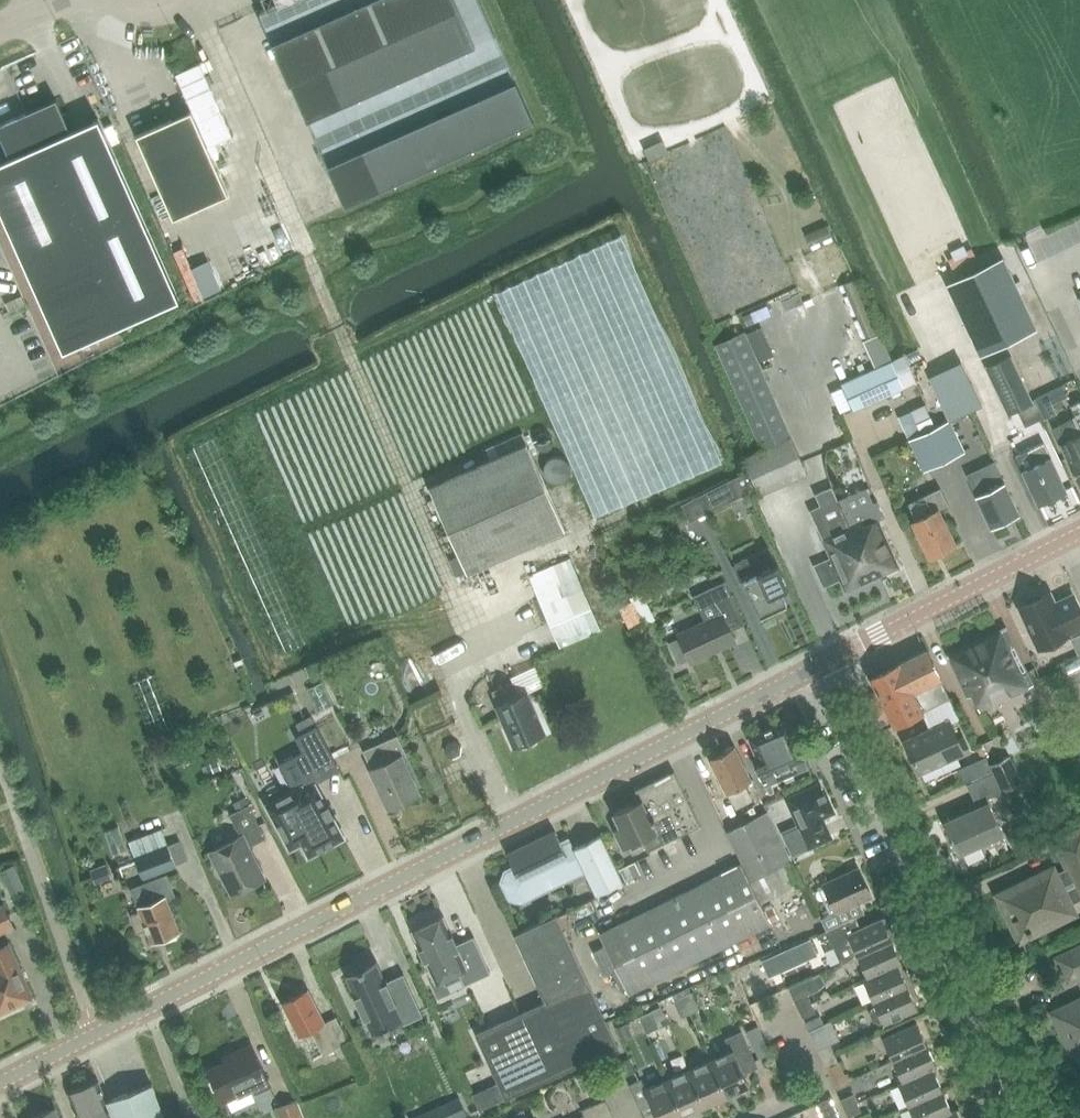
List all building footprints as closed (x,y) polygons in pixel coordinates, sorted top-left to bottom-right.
[(268,7),(259,11),(272,39),(289,79),(307,120),(327,164),(345,204),(361,197),(377,190),(391,184),(404,178),(417,172),(430,166),(442,161),(455,155),(468,149),(481,144),(494,138),(512,130),(533,120),(515,80),(496,36),(480,0),(265,0),(268,7)] [(200,63),(176,74),(208,146),(232,135),(200,63)] [(0,92),(0,111),(0,112),(39,102),(34,83),(0,92)] [(179,299),(98,118),(70,131),(56,99),(26,112),(0,124),(0,135),(10,158),(0,162),(0,210),(63,351),(179,299)] [(136,135),(173,218),(228,194),(191,110),(136,135)] [(848,137),(832,144),(837,157),(853,150),(848,137)] [(826,225),(806,235),(812,249),(821,245),(819,242),(823,240),(824,244),(833,240),(826,225)] [(976,241),(940,258),(946,271),(982,254),(976,241)] [(183,247),(173,251),(195,301),(205,296),(183,247)] [(1019,281),(1016,283),(1003,256),(947,283),(981,355),(1037,329),(1021,295),(1025,293),(1019,281)] [(853,279),(842,283),(866,338),(877,334),(853,279)] [(767,305),(743,315),(748,325),(763,319),(771,315),(767,305)] [(761,327),(747,333),(754,350),(768,343),(761,327)] [(762,450),(792,437),(754,350),(747,333),(746,331),(715,345),(762,450)] [(880,333),(863,341),(874,367),(891,359),(880,333)] [(1048,355),(1021,367),(1033,392),(1059,379),(1048,355)] [(1011,356),(987,367),(1010,415),(1034,403),(1011,356)] [(892,361),(891,361),(841,384),(853,410),(904,387),(892,361)] [(1047,391),(1035,396),(1037,402),(1044,417),(1056,412),(1052,403),(1047,391)] [(1068,460),(1079,484),(1079,483),(1079,401),(1071,405),(1076,417),(1053,427),(1068,459),(1068,460)] [(925,404),(911,411),(920,432),(935,426),(925,404)] [(964,451),(950,421),(934,429),(948,458),(964,451)] [(948,458),(934,429),(910,440),(924,470),(948,458)] [(523,433),(483,451),(486,460),(527,442),(523,433)] [(792,437),(741,459),(758,496),(808,473),(792,437)] [(429,486),(468,572),(566,528),(527,442),(486,460),(429,486)] [(1044,443),(1015,456),(1038,503),(1066,490),(1044,443)] [(978,469),(966,475),(991,526),(1018,513),(995,463),(978,471),(978,469)] [(727,481),(700,494),(707,508),(734,495),(727,481)] [(847,591),(883,574),(875,554),(865,559),(839,500),(837,501),(831,486),(814,494),(822,510),(811,515),(846,591),(847,591)] [(941,487),(909,503),(916,519),(912,521),(930,557),(956,544),(939,509),(949,504),(941,487)] [(839,500),(865,559),(875,554),(883,574),(899,567),(878,520),(883,517),(876,501),(872,503),(865,488),(839,500)] [(769,546),(742,559),(750,576),(743,579),(760,616),(787,603),(781,590),(789,586),(778,563),(777,563),(769,546)] [(571,557),(530,575),(561,646),(602,627),(571,557)] [(679,638),(669,642),(679,663),(689,658),(691,662),(736,641),(731,630),(745,623),(725,581),(694,596),(705,621),(678,634),(679,638)] [(1020,606),(1039,648),(1069,634),(1068,633),(1079,627),(1079,608),(1074,595),(1055,604),(1049,593),(1042,596),(1037,594),(1028,598),(1026,603),(1020,606)] [(631,601),(619,607),(631,630),(643,625),(631,601)] [(1033,684),(1006,627),(948,655),(967,696),(972,694),(980,710),(1033,684)] [(1066,647),(1069,656),(1079,652),(1079,641),(1066,647)] [(899,663),(871,677),(878,690),(867,695),(879,719),(890,714),(895,725),(923,711),(950,698),(926,650),(899,663)] [(323,682),(308,689),(318,713),(333,706),(323,682)] [(514,745),(520,742),(521,744),(524,745),(533,741),(534,738),(534,736),(544,731),(527,692),(519,696),(513,682),(493,691),(499,704),(497,705),(514,745)] [(950,698),(923,711),(932,729),(950,720),(951,722),(959,718),(950,698)] [(311,715),(296,723),(301,733),(316,725),(311,715)] [(920,773),(970,750),(964,737),(959,740),(951,722),(950,720),(932,729),(905,741),(920,773)] [(808,768),(788,722),(789,722),(788,721),(748,738),(749,739),(757,756),(752,758),(764,786),(808,768)] [(294,789),(266,804),(290,849),(302,843),(308,854),(307,855),(308,857),(345,837),(344,835),(343,835),(332,816),(335,814),(334,813),(333,814),(329,805),(330,805),(329,803),(327,805),(315,783),(313,783),(307,772),(312,769),(312,770),(334,759),(334,758),(316,725),(301,733),(295,736),(303,753),(299,755),(297,752),(296,753),(296,754),(280,763),(294,789)] [(371,769),(389,807),(419,794),(401,756),(406,754),(397,735),(365,749),(373,768),(371,769)] [(709,758),(727,792),(728,792),(736,807),(752,799),(744,784),(752,780),(734,745),(709,758)] [(1010,756),(992,764),(1004,791),(1022,782),(1010,756)] [(985,757),(958,770),(964,783),(991,770),(985,757)] [(635,789),(641,801),(614,813),(621,827),(615,830),(623,846),(641,837),(648,850),(699,825),(699,826),(700,825),(674,771),(635,789)] [(994,773),(968,785),(976,803),(1002,792),(994,773)] [(782,831),(792,853),(829,836),(820,816),(832,810),(820,782),(786,797),(798,824),(782,831)] [(245,798),(234,804),(238,810),(249,805),(245,798)] [(989,802),(944,823),(952,841),(953,840),(960,855),(1003,835),(996,820),(997,820),(989,802)] [(241,836),(210,852),(232,895),(265,878),(248,845),(265,836),(249,805),(238,810),(230,814),(241,836)] [(767,811),(727,831),(751,880),(792,861),(767,811)] [(117,826),(105,831),(113,856),(125,851),(117,826)] [(162,828),(129,841),(135,857),(168,844),(162,828)] [(999,895),(1020,939),(1074,912),(1071,905),(1079,900),(1079,829),(1056,841),(1069,867),(1055,874),(1053,868),(999,895)] [(503,881),(511,897),(520,900),(584,870),(596,894),(596,895),(623,882),(601,835),(574,848),(571,841),(562,845),(555,831),(507,854),(514,868),(506,872),(503,881)] [(1024,840),(1013,846),(1016,853),(1028,847),(1024,840)] [(135,857),(143,878),(176,865),(168,844),(135,857)] [(635,861),(620,868),(626,880),(641,873),(635,861)] [(765,911),(761,903),(750,881),(741,863),(617,926),(600,934),(630,993),(647,985),(745,935),(770,922),(765,911)] [(835,911),(821,918),(826,929),(864,911),(859,900),(871,895),(858,867),(822,883),(835,911)] [(167,875),(131,889),(140,911),(132,915),(138,931),(147,928),(152,941),(164,937),(165,939),(177,935),(176,932),(179,931),(166,898),(175,894),(167,875)] [(19,877),(7,883),(12,895),(25,889),(19,877)] [(13,926),(3,904),(0,906),(0,933),(13,926)] [(588,981),(557,913),(514,933),(545,1001),(588,981)] [(443,916),(411,930),(420,948),(419,948),(420,950),(420,949),(425,959),(424,959),(425,960),(435,982),(443,979),(459,972),(461,977),(465,984),(490,973),(474,936),(456,944),(453,936),(453,935),(453,934),(452,934),(443,916)] [(841,964),(858,956),(892,941),(892,940),(898,938),(892,924),(888,923),(885,924),(882,918),(856,930),(851,919),(826,930),(841,964)] [(34,998),(34,997),(33,997),(9,943),(3,946),(0,939),(0,1014),(34,998)] [(868,978),(898,964),(898,965),(902,963),(892,941),(858,956),(868,977),(868,978)] [(604,975),(618,969),(605,944),(592,951),(604,975)] [(1057,957),(1068,981),(1078,976),(1079,979),(1079,946),(1057,957)] [(769,976),(793,965),(786,949),(761,960),(769,976)] [(346,974),(345,974),(354,996),(354,997),(355,997),(364,1017),(363,1017),(364,1019),(365,1018),(367,1023),(372,1035),(374,1034),(373,1033),(385,1027),(386,1028),(390,1026),(390,1025),(402,1019),(404,1024),(405,1023),(404,1021),(421,1013),(422,1016),(423,1015),(408,983),(391,991),(387,982),(388,982),(387,981),(386,981),(377,960),(375,961),(376,963),(364,968),(363,967),(347,975),(346,974)] [(749,963),(737,969),(741,978),(753,972),(749,963)] [(874,1001),(914,983),(908,971),(904,969),(901,970),(898,965),(898,964),(868,978),(868,977),(864,979),(874,1001)] [(820,975),(813,977),(819,989),(824,985),(820,975)] [(789,989),(799,1009),(812,1003),(808,994),(819,989),(813,977),(789,989)] [(521,1012),(551,1077),(616,1048),(618,1047),(588,981),(545,1001),(521,1012)] [(914,983),(874,1001),(876,1007),(873,1009),(871,1013),(872,1017),(875,1020),(878,1022),(883,1021),(884,1024),(918,1008),(915,1002),(918,1000),(920,996),(914,983)] [(759,985),(747,989),(753,1003),(764,998),(759,985)] [(308,990),(283,1003),(300,1036),(311,1031),(323,1055),(348,1042),(335,1017),(325,1022),(308,990)] [(683,997),(691,1014),(699,1010),(692,993),(683,997)] [(691,1014),(683,997),(675,1001),(682,1018),(691,1014)] [(1072,1050),(1079,1046),(1079,1000),(1054,1012),(1072,1050)] [(812,1003),(799,1009),(803,1018),(816,1012),(812,1003)] [(662,1007),(652,1011),(660,1028),(669,1024),(662,1007)] [(521,1012),(475,1033),(499,1084),(505,1098),(551,1077),(521,1012)] [(809,1031),(822,1059),(835,1053),(831,1044),(840,1040),(831,1021),(809,1031)] [(884,1038),(894,1060),(927,1045),(917,1022),(884,1038)] [(626,1023),(616,1028),(622,1040),(632,1036),(626,1023)] [(749,1037),(761,1032),(758,1025),(746,1030),(749,1037)] [(728,1095),(751,1085),(745,1072),(758,1066),(742,1030),(728,1036),(734,1050),(712,1060),(728,1095)] [(237,1056),(209,1069),(223,1101),(254,1087),(256,1093),(270,1086),(251,1044),(235,1051),(237,1056)] [(904,1082),(933,1068),(933,1069),(938,1067),(927,1045),(894,1060),(904,1081),(904,1082)] [(835,1053),(822,1059),(826,1068),(839,1062),(835,1053)] [(629,1058),(619,1062),(625,1076),(635,1071),(629,1058)] [(728,1095),(712,1060),(690,1070),(706,1105),(728,1095)] [(910,1106),(943,1091),(933,1069),(933,1068),(904,1082),(904,1081),(900,1083),(910,1106)] [(706,1105),(690,1070),(668,1080),(684,1115),(706,1105)] [(590,1073),(577,1079),(583,1093),(596,1087),(590,1073)] [(647,1090),(642,1079),(629,1085),(641,1111),(653,1105),(659,1117),(677,1117),(684,1115),(668,1080),(647,1090)] [(111,1107),(109,1108),(107,1101),(99,1082),(69,1094),(79,1117),(115,1117),(111,1107)] [(152,1083),(107,1101),(109,1108),(111,1107),(115,1117),(165,1117),(152,1083)] [(952,1111),(943,1091),(910,1106),(916,1117),(937,1117),(953,1111),(952,1111)] [(845,1109),(858,1103),(854,1095),(841,1100),(845,1109)] [(448,1103),(455,1117),(458,1117),(467,1114),(460,1098),(448,1103)] [(832,1098),(816,1105),(822,1117),(842,1117),(832,1098)] [(612,1112),(606,1100),(582,1110),(586,1117),(597,1117),(612,1112)] [(276,1108),(280,1117),(303,1117),(296,1101),(276,1108)] [(858,1103),(845,1109),(849,1117),(862,1112),(858,1103)] [(33,1117),(58,1117),(55,1109),(33,1117)] [(967,1117),(963,1115),(960,1116),(956,1109),(952,1111),(953,1111),(937,1117),(968,1117),(967,1117)]
